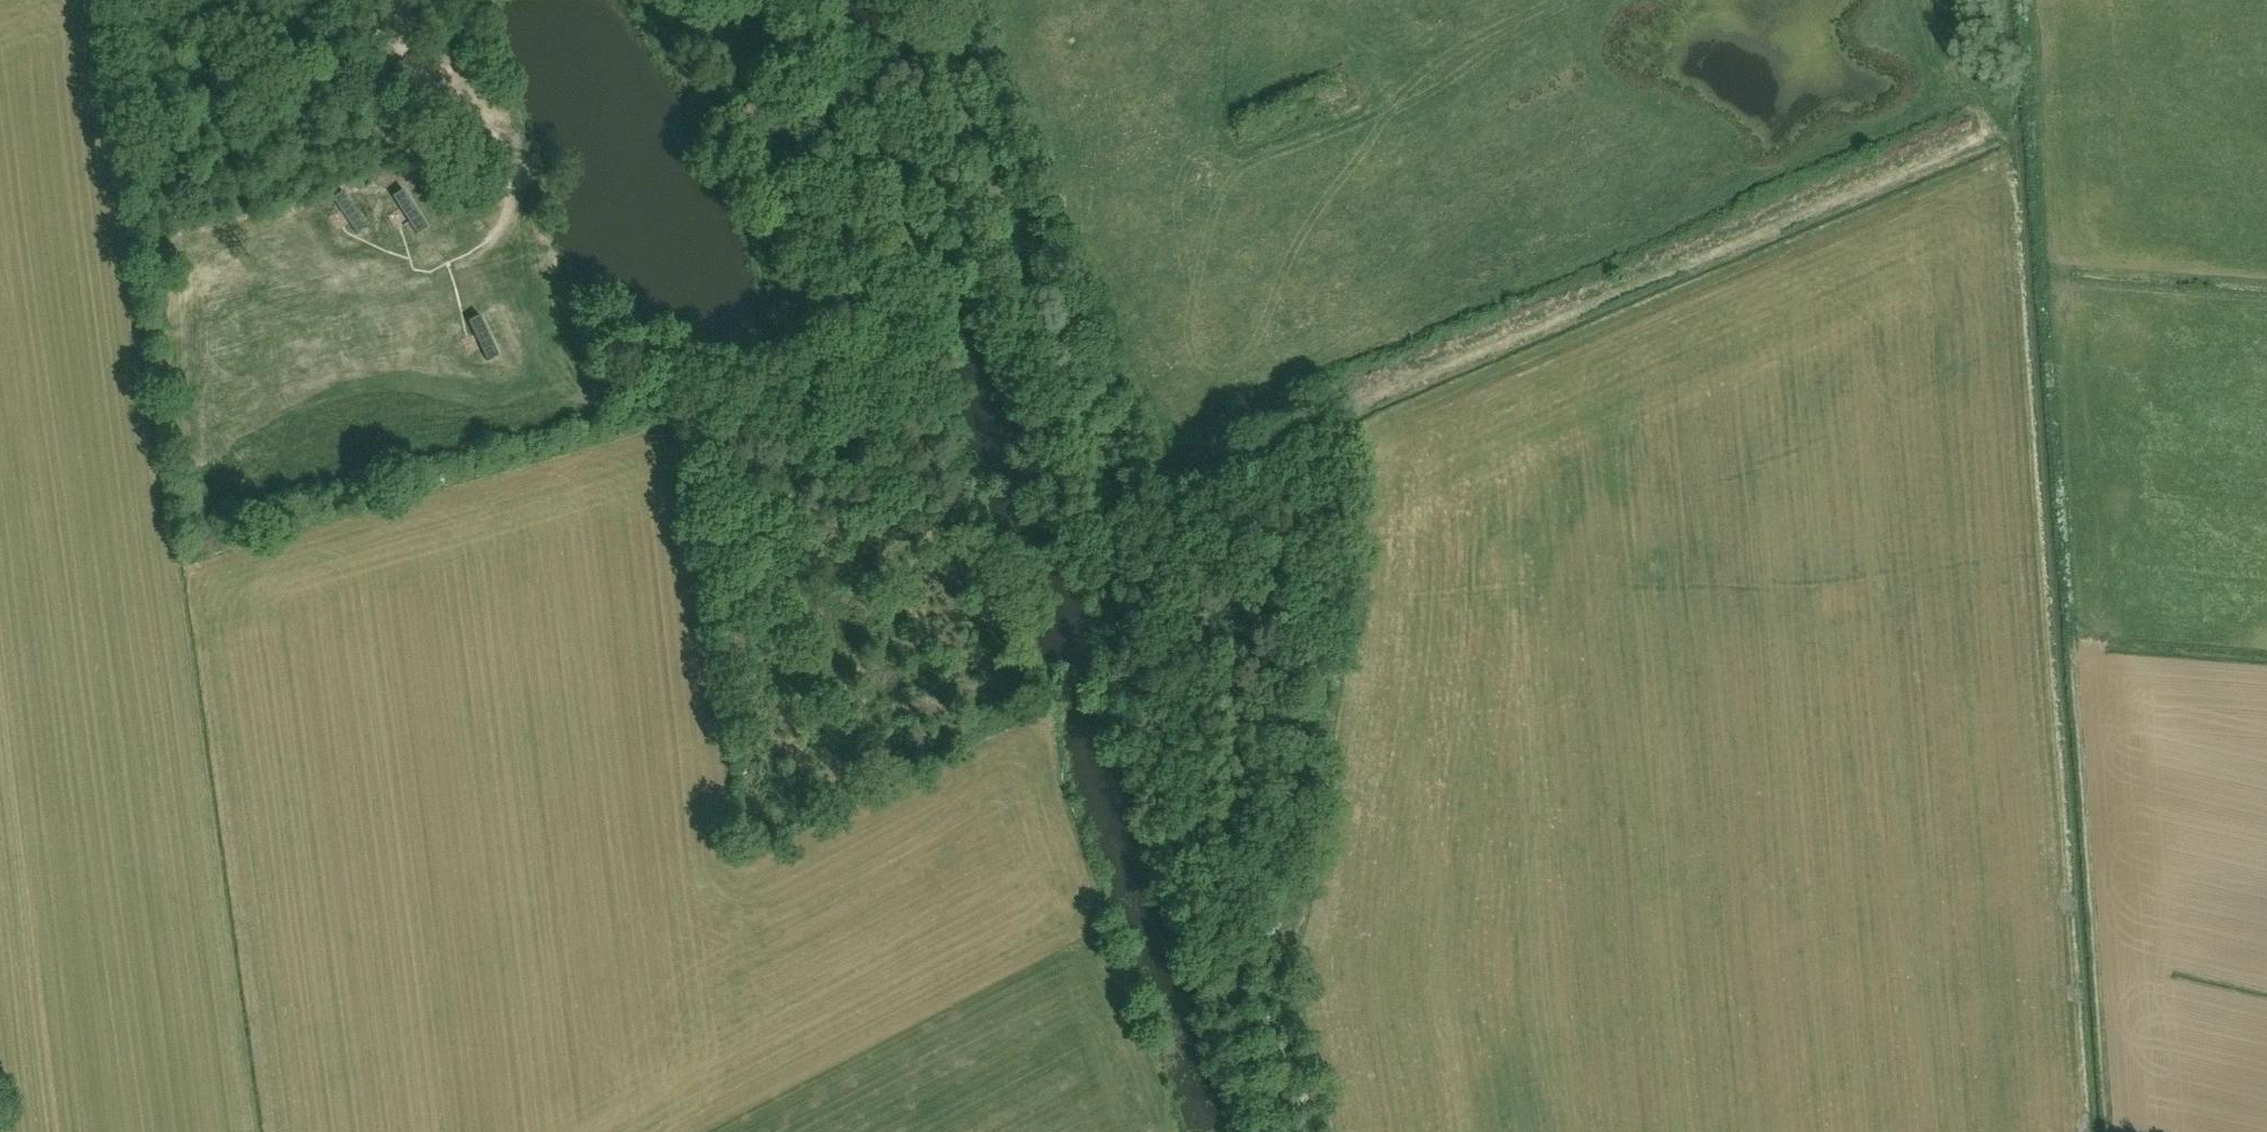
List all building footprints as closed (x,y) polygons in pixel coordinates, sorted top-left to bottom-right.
[(427,227),(403,190),(392,197),(416,234),(427,227)] [(368,227),(343,191),(332,198),(357,235),(368,227)] [(498,356),(479,316),(468,322),(487,362),(498,356)]
